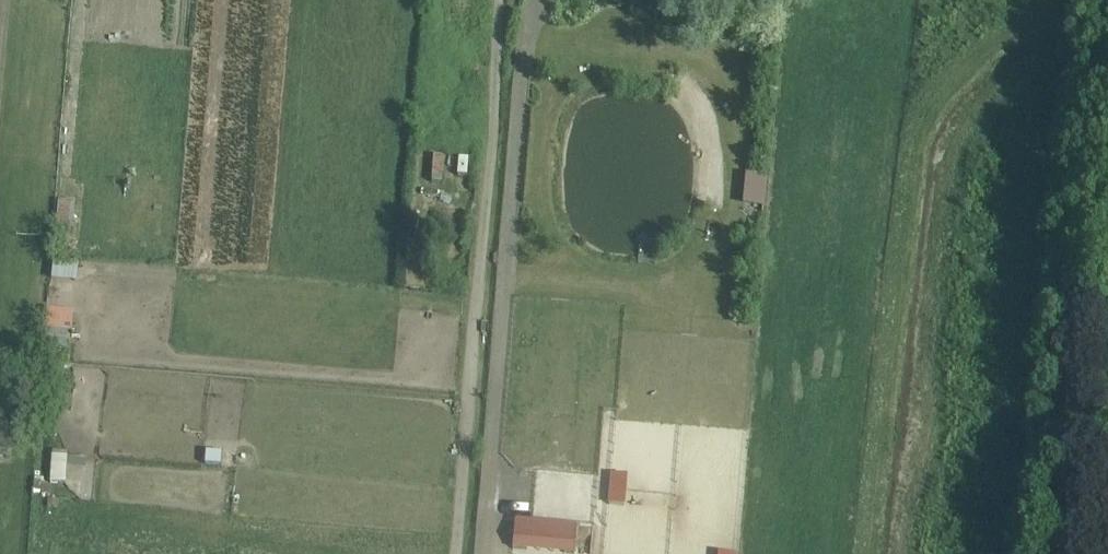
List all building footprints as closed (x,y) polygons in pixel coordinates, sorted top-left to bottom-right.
[(570,553),(574,524),(510,515),(506,544),(570,553)]
